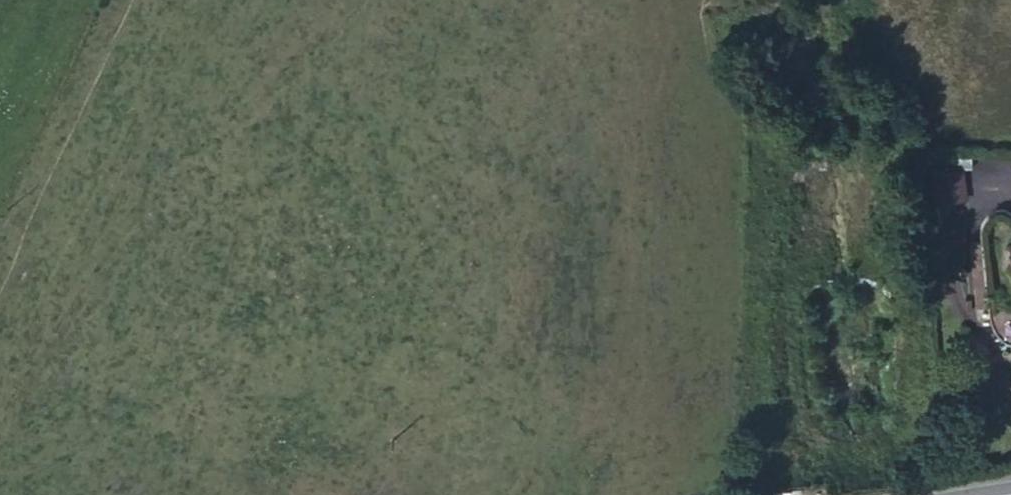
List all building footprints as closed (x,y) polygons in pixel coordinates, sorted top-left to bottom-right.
[(987,164),(956,163),(955,193),(985,195),(987,164)] [(973,245),(978,308),(990,308),(984,244),(973,245)]
